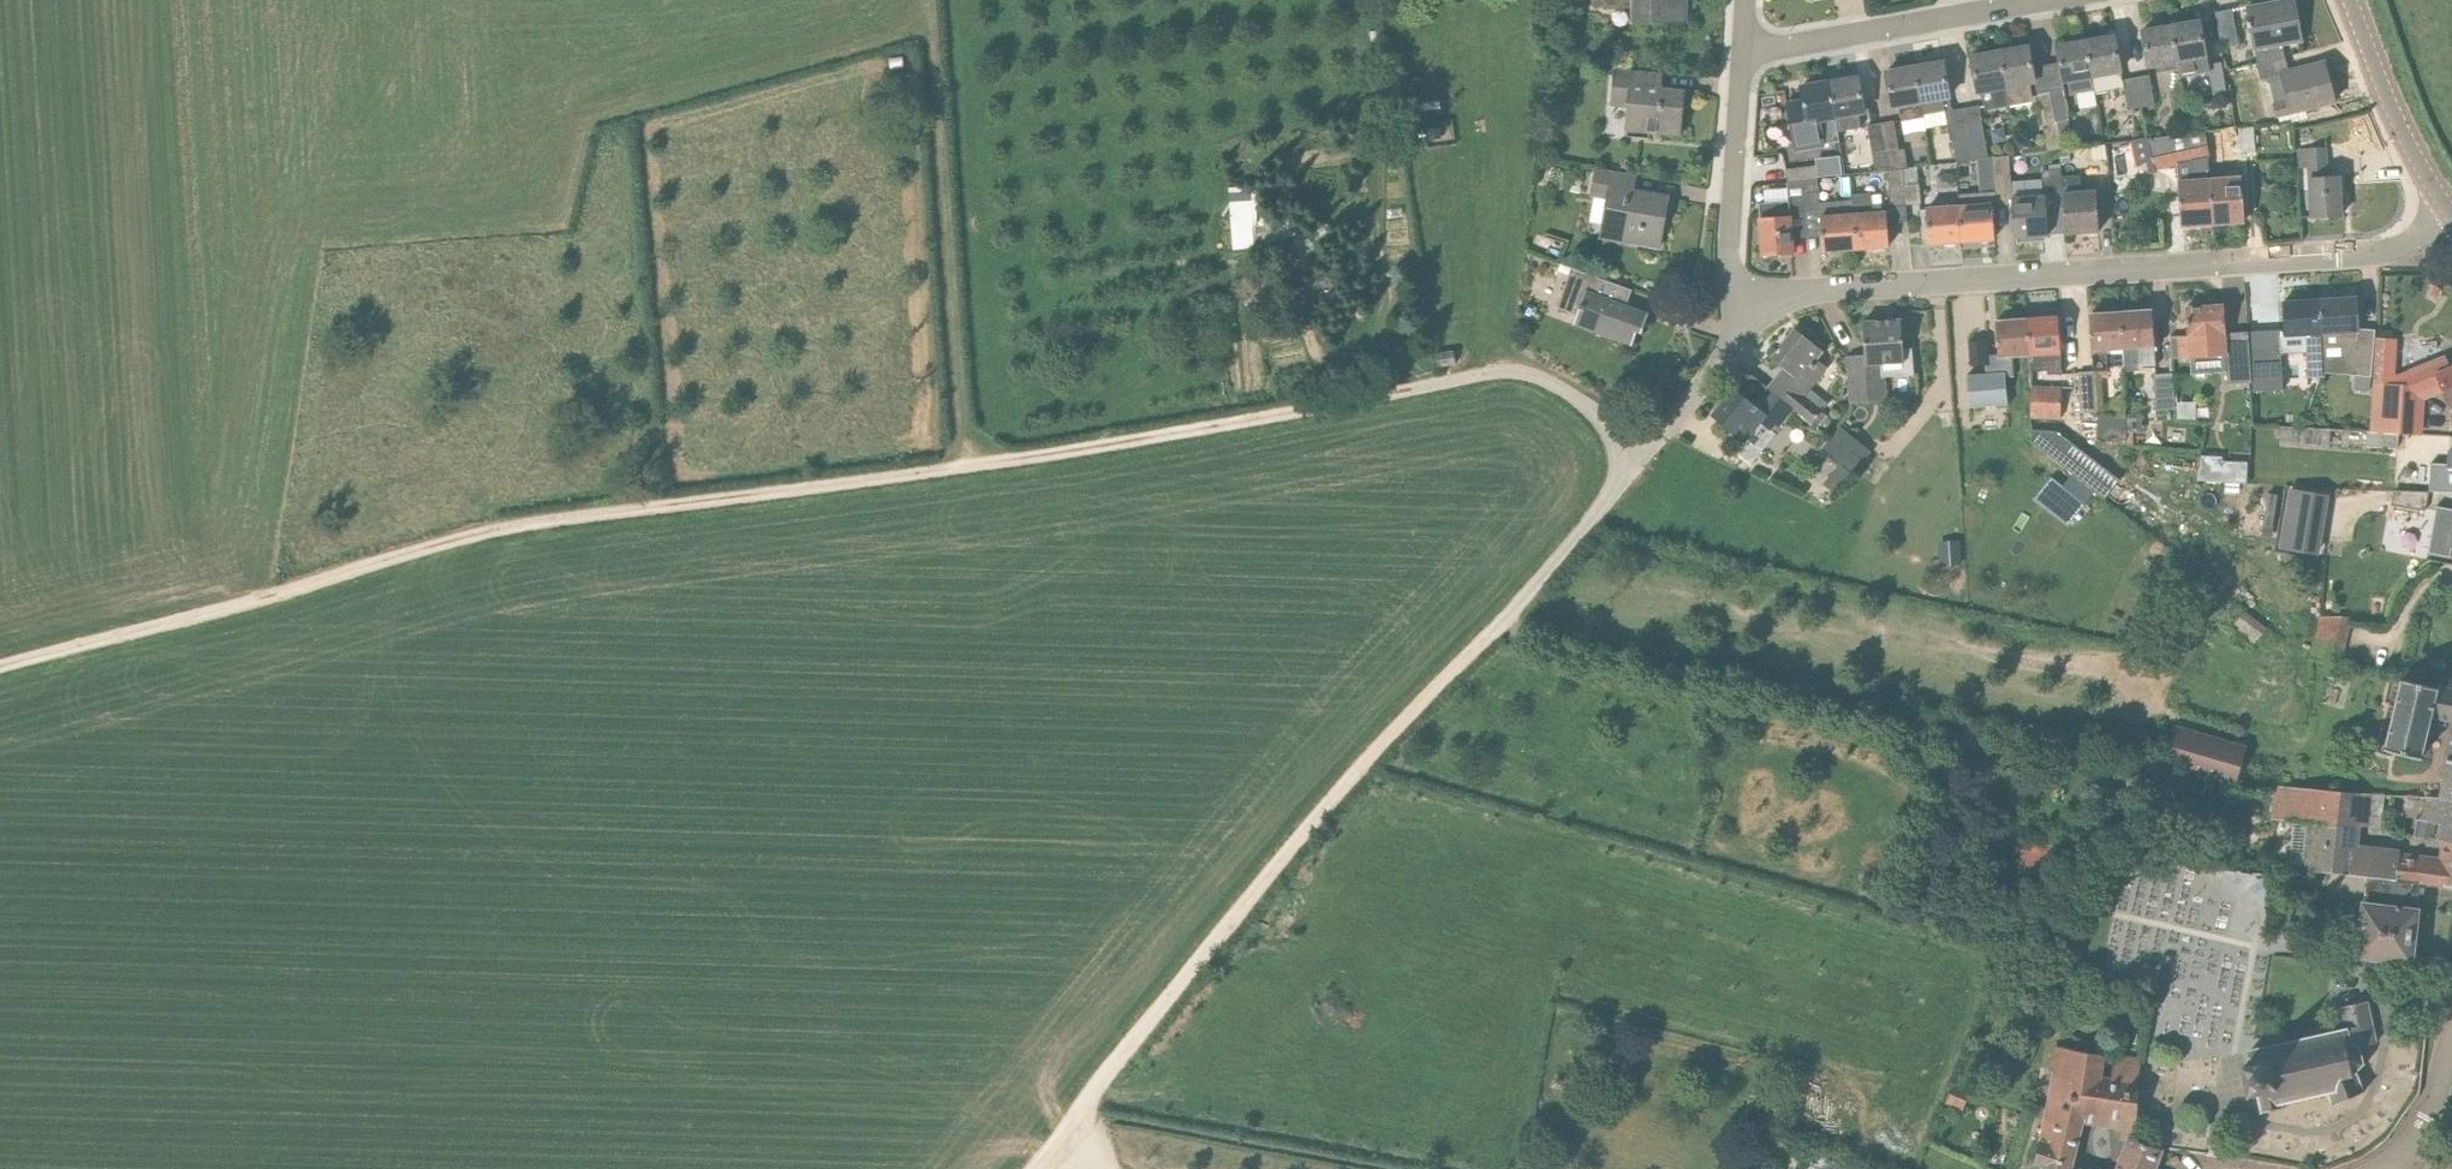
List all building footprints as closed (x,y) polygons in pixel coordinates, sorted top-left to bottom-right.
[(1602,8),(1631,8),(1631,21),(1686,21),(1686,0),(1602,0),(1602,8)] [(2247,7),(2255,49),(2302,41),(2295,0),(2284,0),(2247,7)] [(2222,49),(2239,46),(2232,9),(2215,12),(2222,49)] [(2208,65),(2200,21),(2199,21),(2199,22),(2171,26),(2179,68),(2180,77),(2209,72),(2213,95),(2227,93),(2221,62),(2208,65)] [(2144,31),(2142,31),(2148,64),(2156,63),(2157,72),(2179,68),(2171,26),(2144,31)] [(2095,93),(2116,90),(2113,71),(2121,69),(2115,36),(2113,36),(2114,37),(2113,37),(2086,42),(2095,91),(2094,92),(2095,93)] [(2095,91),(2086,42),(2059,47),(2059,46),(2057,46),(2064,80),(2067,79),(2070,95),(2094,92),(2095,91)] [(2000,52),(2010,106),(2034,102),(2030,81),(2035,80),(2029,46),(2027,47),(2028,47),(2000,52)] [(2010,106),(2000,52),(1973,57),(1973,56),(1971,57),(1977,91),(1982,90),(1986,111),(2010,106)] [(2286,55),(2259,62),(2271,115),(2335,102),(2325,62),(2290,69),(2286,55)] [(1952,110),(1944,62),(1942,62),(1915,67),(1924,117),(1926,128),(1947,125),(1950,141),(1953,141),(1957,162),(1974,160),(1966,108),(1952,110)] [(1902,121),(1924,117),(1915,67),(1888,72),(1886,72),(1892,106),(1899,104),(1902,121)] [(1680,134),(1684,91),(1654,88),(1655,72),(1615,69),(1612,106),(1630,107),(1629,131),(1680,134)] [(2150,75),(2136,78),(2142,108),(2155,105),(2150,75)] [(1865,111),(1859,77),(1857,77),(1830,82),(1839,132),(1862,128),(1859,112),(1865,111)] [(2142,108),(2136,78),(2123,80),(2128,110),(2142,108)] [(1795,147),(1840,140),(1839,132),(1830,82),(1803,87),(1802,87),(1801,87),(1804,102),(1789,104),(1788,104),(1793,136),(1795,147)] [(2060,138),(2071,136),(2069,120),(2070,120),(2065,91),(2051,94),(2060,138)] [(2048,152),(2061,149),(2060,138),(2051,94),(2038,96),(2048,152)] [(1974,160),(1988,157),(1980,106),(1966,108),(1974,160)] [(1889,170),(1903,168),(1908,168),(1905,150),(1900,151),(1894,121),(1881,123),(1889,170)] [(1888,170),(1889,170),(1881,123),(1868,125),(1875,172),(1888,170)] [(2253,127),(2239,129),(2241,153),(2256,151),(2253,127)] [(2231,130),(2207,134),(2213,223),(2245,221),(2242,180),(2225,181),(2224,155),(2237,152),(2231,130)] [(2110,143),(2117,179),(2135,175),(2175,165),(2176,184),(2178,184),(2181,225),(2213,223),(2207,134),(2206,134),(2205,132),(2110,143)] [(2302,179),(2307,178),(2311,216),(2342,214),(2340,177),(2328,178),(2326,148),(2299,149),(2302,179)] [(2070,163),(2069,151),(2060,151),(2061,164),(2070,163)] [(1842,174),(1840,156),(1830,157),(1832,175),(1842,174)] [(1962,240),(1995,238),(1991,206),(2011,205),(2010,197),(2006,156),(1993,158),(1994,172),(1995,191),(1973,192),(1959,194),(1959,206),(1962,240)] [(1979,174),(1994,172),(1993,158),(1978,160),(1979,174)] [(1818,179),(1817,166),(1786,169),(1787,182),(1803,181),(1818,179)] [(1918,167),(1908,168),(1903,168),(1905,185),(1919,183),(1918,167)] [(1602,224),(1600,236),(1659,247),(1669,196),(1635,189),(1638,176),(1597,168),(1592,197),(1595,198),(1590,221),(1602,224)] [(1907,222),(1906,205),(1905,185),(1903,168),(1889,170),(1888,170),(1890,206),(1882,206),(1882,212),(1873,213),(1872,207),(1871,194),(1852,194),(1852,200),(1853,200),(1856,248),(1889,246),(1888,224),(1907,222)] [(2010,197),(2011,205),(2014,237),(2048,234),(2066,233),(2061,175),(2060,169),(2050,170),(2042,170),(2043,195),(2014,196),(2010,197)] [(2066,233),(2099,231),(2095,192),(2080,193),(2078,174),(2061,175),(2066,233)] [(1821,201),(1818,179),(1803,181),(1806,212),(1820,211),(1823,251),(1856,248),(1853,200),(1852,200),(1821,201)] [(1806,212),(1803,181),(1787,183),(1789,201),(1759,203),(1763,255),(1793,253),(1792,238),(1808,237),(1806,212)] [(1921,204),(1919,183),(1905,185),(1906,205),(1921,204)] [(1260,242),(1258,194),(1234,195),(1236,243),(1260,242)] [(1929,243),(1962,240),(1959,206),(1927,209),(1929,243)] [(1569,274),(1571,268),(1561,265),(1559,271),(1569,274)] [(1569,274),(1558,307),(1578,314),(1575,324),(1633,345),(1638,332),(1642,333),(1649,312),(1595,292),(1600,278),(1571,268),(1569,274)] [(2375,330),(2359,329),(2356,297),(2320,299),(2324,348),(2344,347),(2345,375),(2356,375),(2354,391),(2370,393),(2375,330)] [(2324,348),(2320,299),(2284,302),(2285,339),(2306,338),(2307,377),(2325,377),(2323,348),(2324,348)] [(2203,307),(2203,304),(2188,305),(2189,308),(2186,308),(2187,337),(2179,338),(2180,358),(2226,354),(2228,383),(2252,381),(2248,331),(2226,332),(2224,305),(2203,307)] [(2141,370),(2141,366),(2154,365),(2152,310),(2121,313),(2124,367),(2124,370),(2141,370)] [(2090,315),(2094,371),(2096,371),(2096,373),(2107,372),(2107,368),(2124,367),(2121,313),(2090,315)] [(2061,374),(2058,317),(2027,319),(2030,354),(2031,372),(2048,371),(2048,374),(2061,374)] [(1868,398),(1868,393),(1884,392),(1882,365),(1902,363),(1899,319),(1863,321),(1865,354),(1847,355),(1851,400),(1868,398)] [(1986,374),(1967,375),(1969,407),(2007,405),(2006,378),(2014,377),(2013,356),(2030,354),(2027,319),(1996,321),(1998,353),(1989,354),(1988,339),(1968,341),(1970,360),(1976,360),(1976,364),(1970,365),(1970,366),(1985,365),(1986,374)] [(1769,387),(1794,407),(1813,423),(1822,412),(1803,397),(1826,366),(1815,357),(1821,349),(1796,328),(1772,357),(1785,367),(1777,377),(1769,387)] [(2282,390),(2278,330),(2248,331),(2252,381),(2252,391),(2282,390)] [(2180,358),(2179,338),(2170,338),(2172,358),(2180,358)] [(1437,354),(1439,366),(1456,363),(1454,351),(1437,354)] [(2369,433),(2398,435),(2421,436),(2424,399),(2442,391),(2449,410),(2451,409),(2451,368),(2451,369),(2446,358),(2410,372),(2412,378),(2415,384),(2373,382),(2369,433)] [(2078,372),(2081,413),(2098,411),(2096,373),(2096,371),(2094,371),(2078,372)] [(2173,372),(2154,373),(2156,410),(2175,409),(2173,372)] [(1773,433),(1794,407),(1769,387),(1755,405),(1734,388),(1713,415),(1743,440),(1759,421),(1773,433)] [(2061,419),(2062,388),(2032,387),(2031,393),(2030,409),(2031,409),(2031,417),(2061,419)] [(2102,414),(2102,432),(2140,432),(2140,414),(2102,414)] [(1858,464),(1873,447),(1846,422),(1830,439),(1858,464)] [(2281,426),(2280,442),(2330,446),(2331,429),(2281,426)] [(2120,480),(2056,431),(2031,429),(2031,441),(2105,499),(2120,480)] [(2397,449),(2398,435),(2369,433),(2368,433),(2367,447),(2397,449)] [(2451,451),(2451,458),(2448,458),(2448,465),(2431,463),(2431,479),(2451,481),(2451,451)] [(2202,456),(2197,481),(2221,482),(2222,457),(2202,456)] [(1853,474),(1839,462),(1822,483),(1836,494),(1853,474)] [(2235,482),(2247,483),(2248,462),(2236,462),(2235,482)] [(2051,501),(2063,486),(2052,477),(2040,491),(2051,501)] [(2387,503),(2386,514),(2419,521),(2421,510),(2426,510),(2429,492),(2369,489),(2368,502),(2387,503)] [(2290,490),(2280,548),(2316,555),(2326,497),(2290,490)] [(2263,523),(2272,525),(2277,495),(2268,493),(2263,523)] [(2451,546),(2451,510),(2436,507),(2433,524),(2429,551),(2448,555),(2450,546),(2451,546)] [(2267,628),(2245,611),(2235,624),(2258,641),(2267,628)] [(2350,613),(2323,613),(2324,646),(2351,645),(2350,613)] [(2433,716),(2449,720),(2451,702),(2451,693),(2401,681),(2384,750),(2422,759),(2433,716)] [(2451,726),(2440,778),(2444,779),(2451,780),(2451,727),(2451,726)] [(2182,741),(2176,768),(2245,784),(2252,757),(2182,741)] [(2441,795),(2451,797),(2451,780),(2444,779),(2441,795)] [(2270,819),(2293,821),(2291,840),(2291,851),(2290,855),(2310,857),(2308,870),(2368,877),(2368,876),(2395,879),(2397,856),(2400,856),(2401,849),(2359,845),(2361,827),(2370,827),(2373,794),(2273,786),(2270,819)] [(2005,802),(2022,807),(2025,796),(2008,791),(2005,802)] [(2441,795),(2441,797),(2425,796),(2421,820),(2439,823),(2436,837),(2451,841),(2451,797),(2441,795)] [(2443,860),(2437,859),(2400,856),(2397,856),(2395,879),(2420,882),(2451,884),(2451,861),(2443,860)] [(2368,876),(2368,877),(2367,886),(2364,886),(2357,956),(2411,962),(2417,910),(2416,910),(2420,882),(2395,879),(2368,876)] [(2376,1043),(2367,1000),(2341,1006),(2346,1028),(2353,1044),(2369,1044),(2376,1043)] [(2346,1029),(2338,1030),(2250,1049),(2253,1064),(2243,1067),(2249,1095),(2256,1093),(2261,1110),(2260,1113),(2261,1114),(2262,1111),(2282,1107),(2284,1109),(2285,1107),(2283,1105),(2282,1102),(2329,1094),(2333,1105),(2365,1092),(2356,1071),(2362,1065),(2365,1065),(2366,1062),(2363,1062),(2360,1048),(2363,1045),(2369,1044),(2353,1044),(2346,1028),(2346,1029)] [(2103,1075),(2106,1055),(2058,1047),(2053,1074),(2056,1076),(2036,1149),(2034,1148),(2029,1168),(2066,1168),(2080,1119),(2120,1130),(2119,1137),(2130,1139),(2141,1058),(2114,1055),(2110,1077),(2103,1075)] [(1946,1102),(1963,1110),(1972,1092),(1954,1084),(1946,1102)] [(2161,1148),(2143,1143),(2131,1141),(2119,1168),(2156,1168),(2161,1148)] [(1836,1159),(1835,1161),(1827,1158),(1814,1153),(1808,1168),(1858,1168),(1836,1159)]
